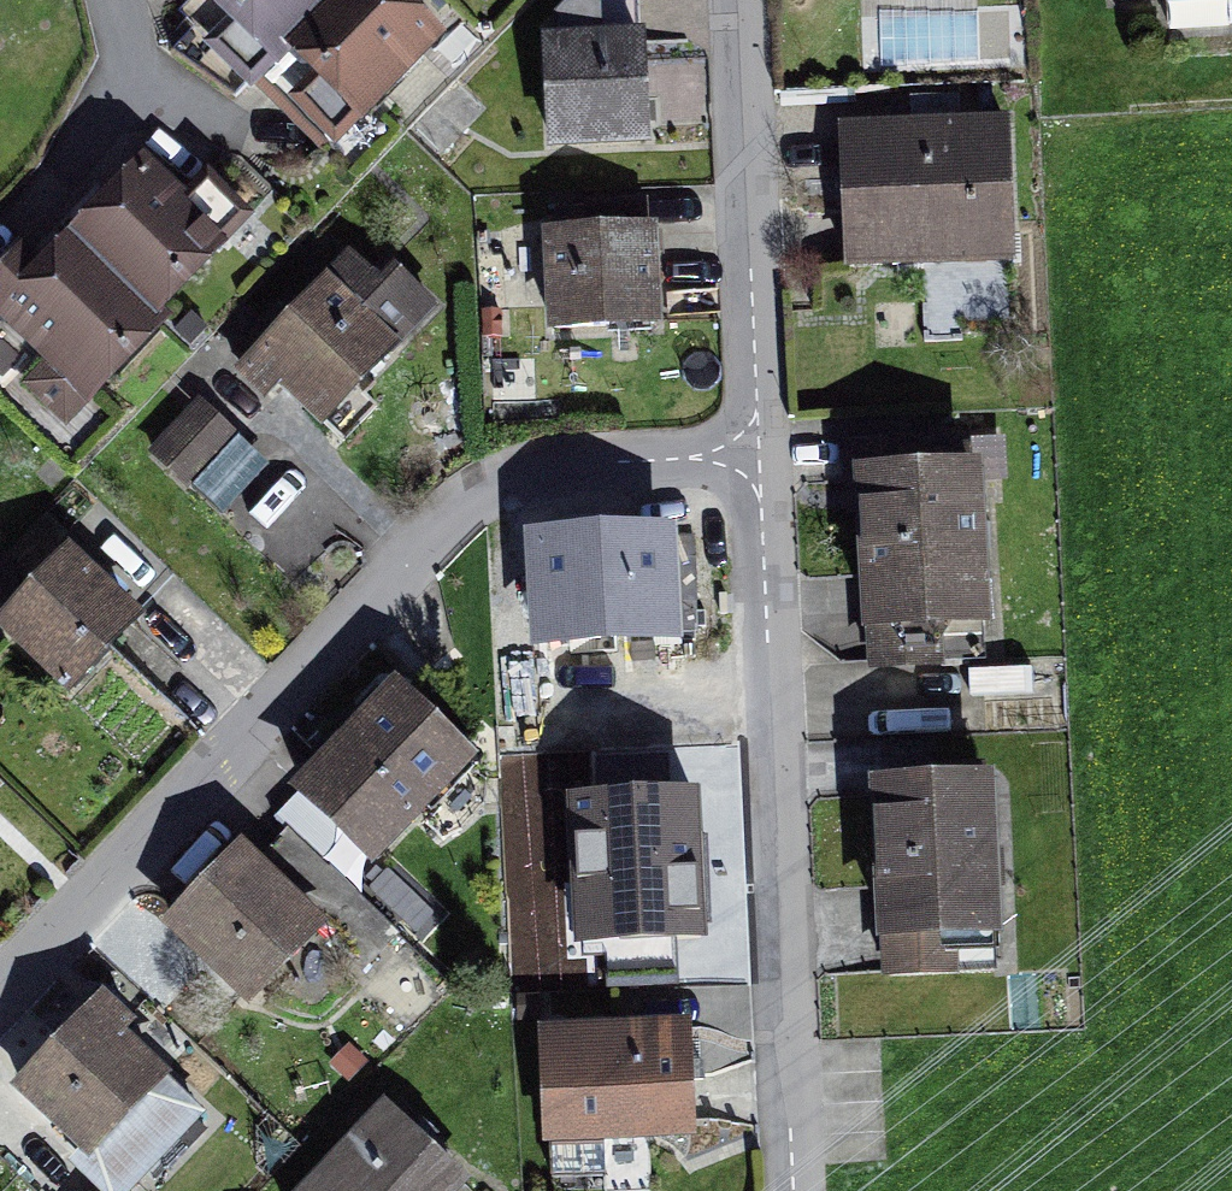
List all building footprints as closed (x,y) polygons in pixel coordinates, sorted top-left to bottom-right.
[(347,134),(435,40),(392,0),(205,0),(347,134)] [(544,45),(548,148),(646,145),(642,41),(544,45)] [(845,269),(1009,261),(1003,129),(839,137),(845,269)] [(82,402),(226,243),(141,167),(0,323),(0,327),(82,402)] [(551,328),(662,321),(657,236),(546,242),(551,328)] [(255,358),(325,423),(430,311),(391,274),(355,312),(325,284),(255,358)] [(156,450),(189,485),(234,441),(200,407),(156,450)] [(856,471),(863,629),(992,623),(984,465),(856,471)] [(564,540),(569,642),(674,637),(670,535),(564,540)] [(0,619),(0,633),(73,701),(149,619),(69,545),(0,619)] [(402,685),(293,804),(371,875),(480,755),(402,685)] [(872,792),(878,945),(996,941),(989,787),(872,792)] [(564,802),(567,899),(673,896),(670,799),(564,802)] [(243,846),(162,931),(246,1011),(327,926),(243,846)] [(16,1094),(83,1159),(170,1070),(102,1005),(16,1094)] [(540,1034),(543,1141),(691,1138),(688,1031),(540,1034)] [(307,1190),(474,1190),(475,1189),(390,1106),(307,1190)]
